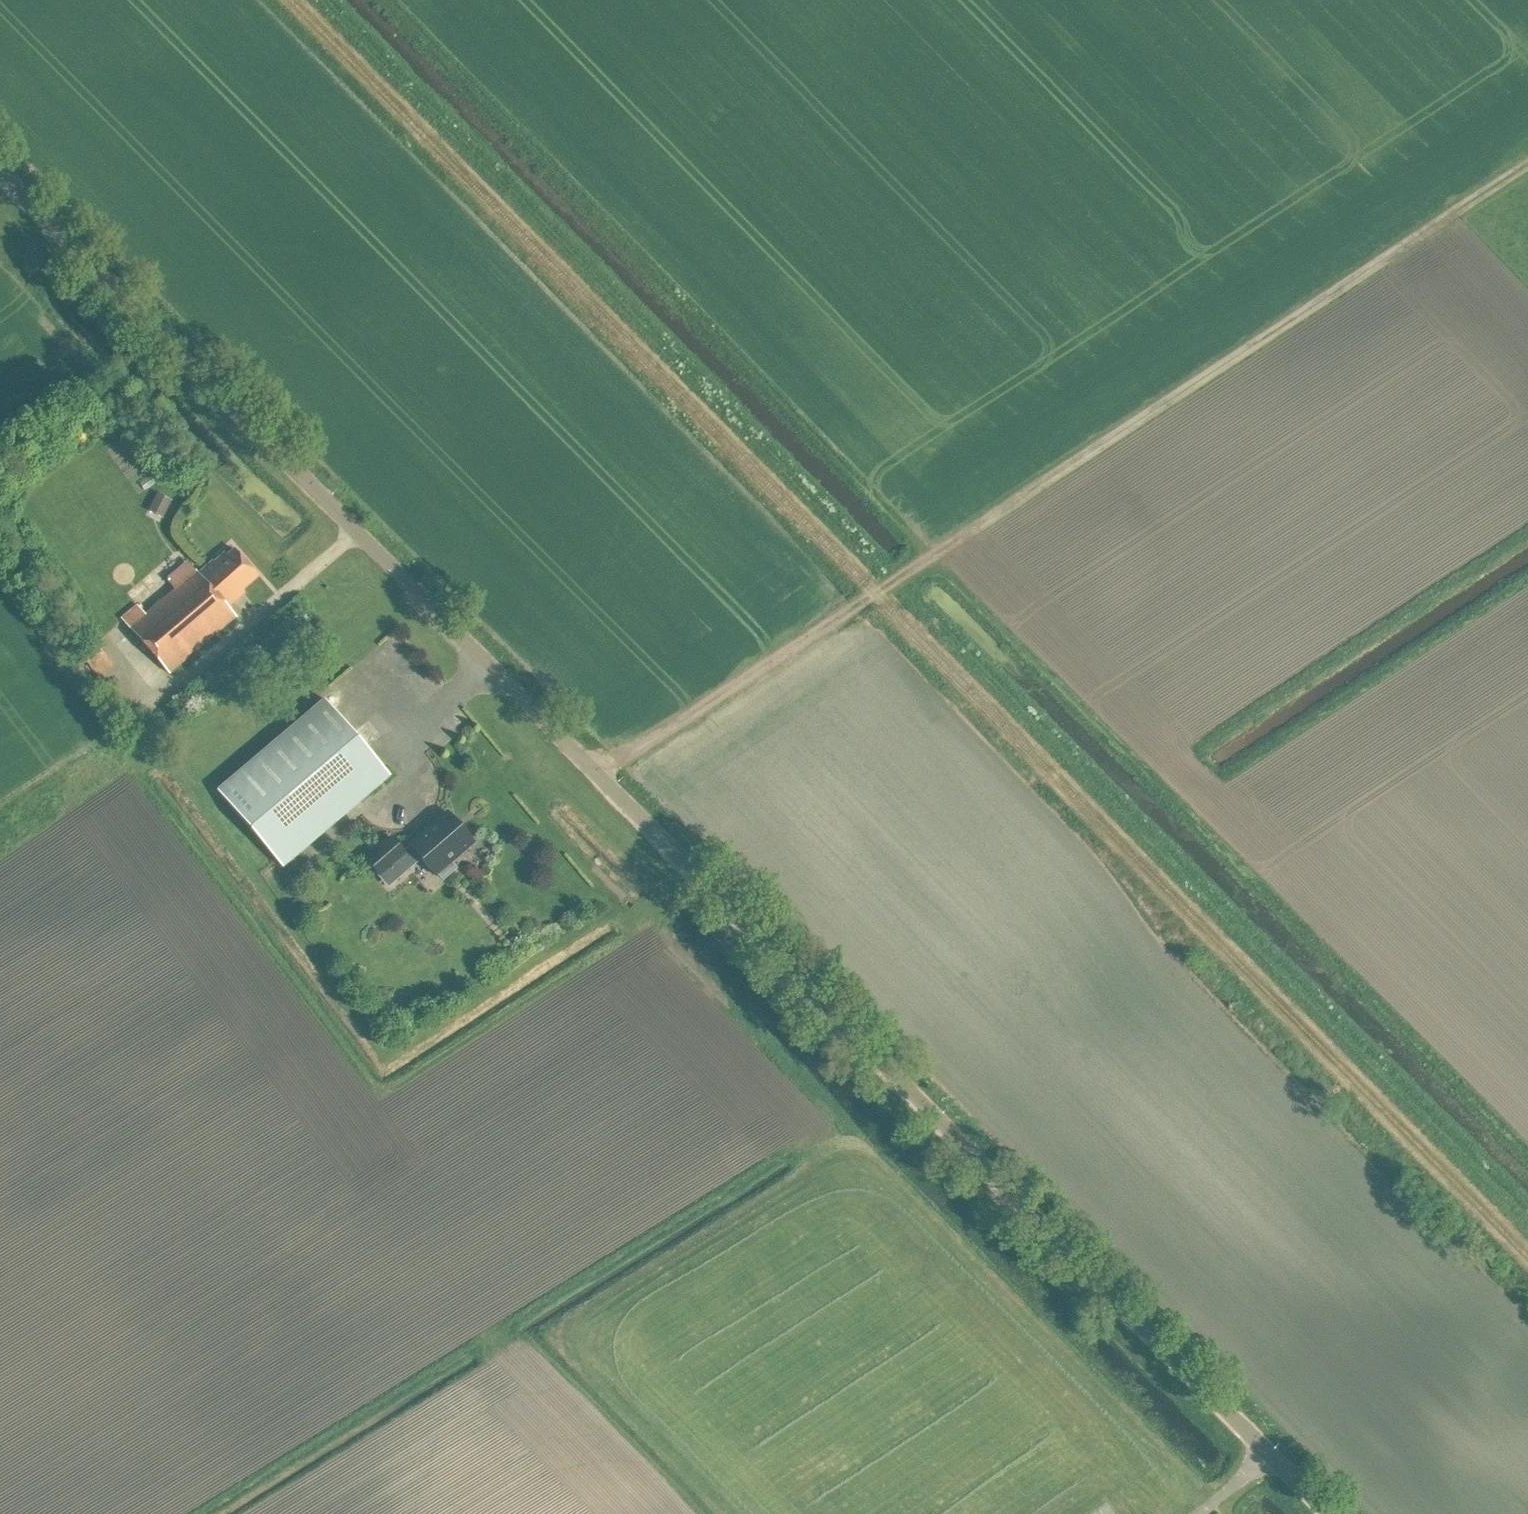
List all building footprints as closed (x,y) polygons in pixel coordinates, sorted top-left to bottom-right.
[(157,494),(150,507),(166,515),(172,502),(157,494)] [(246,594),(243,589),(258,577),(234,551),(227,557),(224,555),(214,564),(212,563),(199,575),(196,572),(145,615),(137,606),(121,620),(169,675),(236,618),(228,609),(245,594),(246,594)] [(104,652),(91,661),(100,674),(113,665),(104,652)] [(282,868),(390,777),(325,700),(217,791),(282,868)] [(450,863),(473,843),(447,814),(403,852),(391,839),(366,861),(378,876),(398,859),(402,864),(415,853),(434,876),(437,874),(442,880),(455,869),(450,863)]
